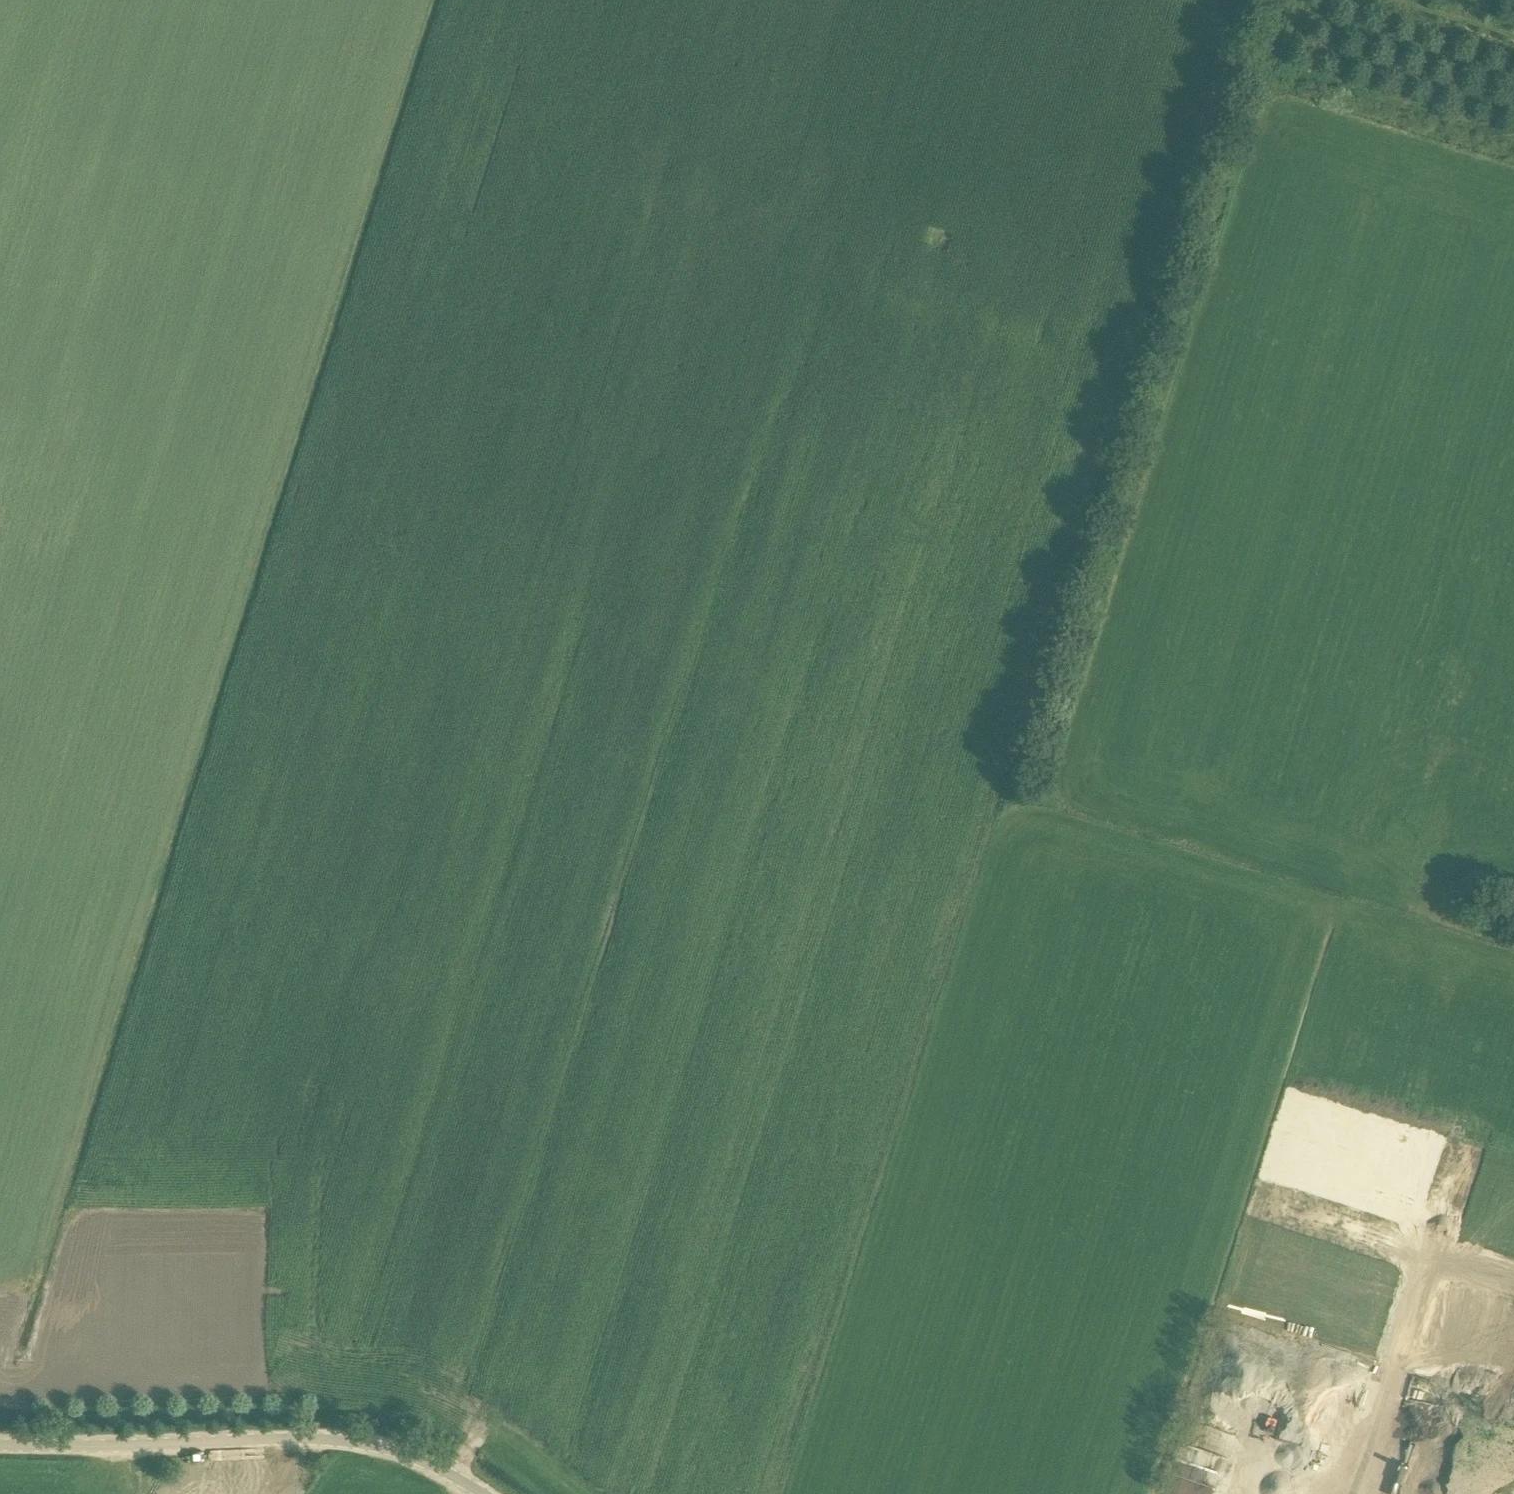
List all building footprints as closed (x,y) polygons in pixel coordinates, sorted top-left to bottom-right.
[(1281,1436),(1277,1455),(1314,1464),(1319,1445),(1281,1436)]
